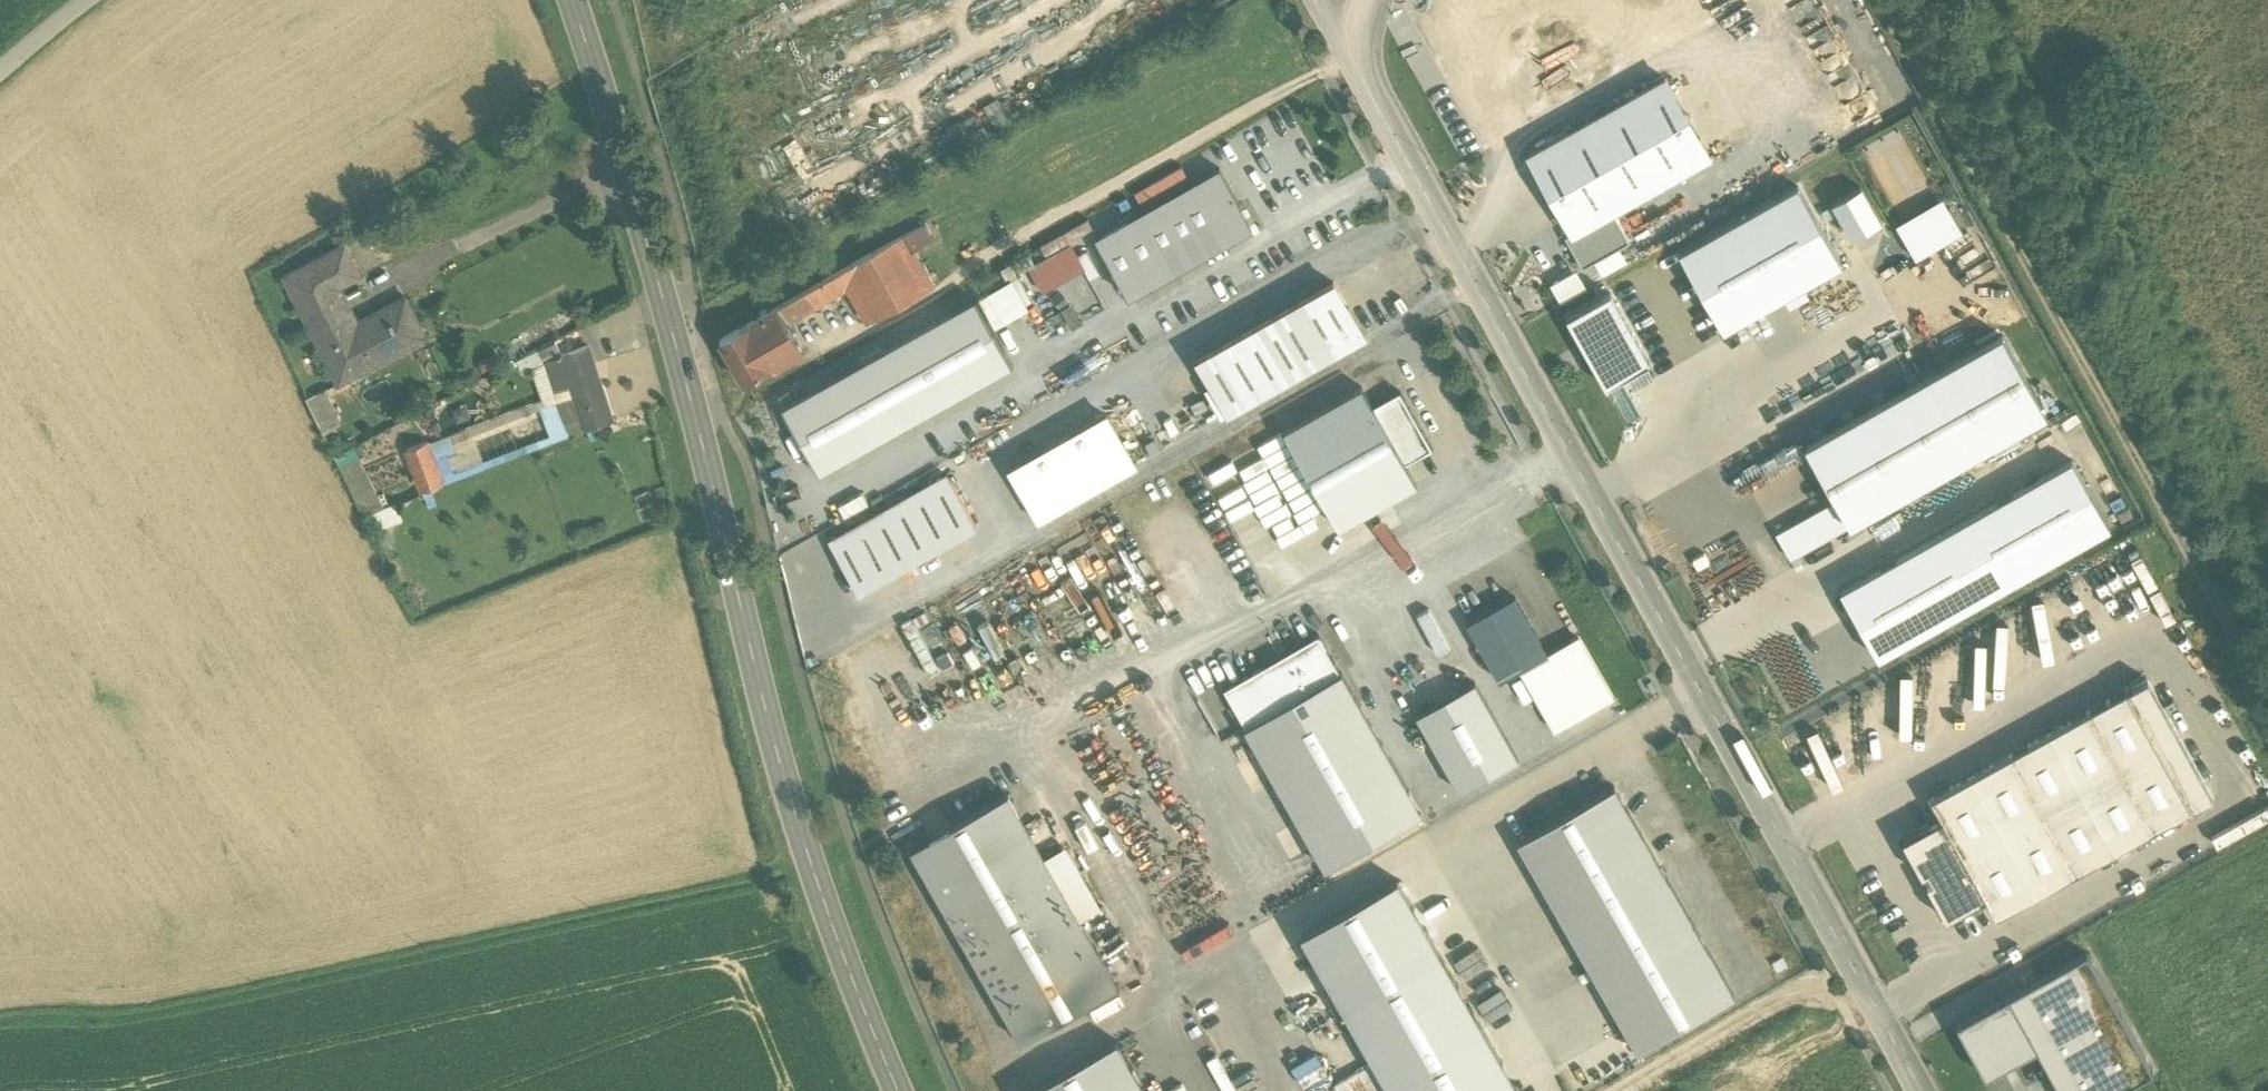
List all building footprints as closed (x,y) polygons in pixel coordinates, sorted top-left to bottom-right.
[(1668,77),(1531,154),(1575,231),(1611,210),(1711,154),(1668,77)] [(1219,168),(1098,236),(1131,295),(1252,227),(1219,168)] [(1857,238),(1889,220),(1869,183),(1837,200),(1857,238)] [(1799,187),(1682,253),(1725,330),(1842,264),(1799,187)] [(1921,243),(1962,221),(1951,200),(1910,222),(1921,243)] [(1630,243),(1611,210),(1575,231),(1566,236),(1585,269),(1630,243)] [(926,222),(900,236),(911,250),(935,237),(926,222)] [(900,236),(862,257),(765,312),(775,328),(784,324),(788,322),(816,306),(848,285),(868,319),(888,308),(890,310),(931,287),(911,250),(900,236)] [(355,330),(334,288),(360,274),(344,243),(284,275),(333,370),(349,362),(352,368),(403,342),(406,347),(427,337),(409,301),(355,330)] [(1032,267),(1044,288),(1083,266),(1071,245),(1032,267)] [(1563,300),(1589,285),(1579,267),(1553,283),(1563,300)] [(1333,281),(1198,357),(1229,412),(1365,336),(1333,281)] [(1611,291),(1567,316),(1606,385),(1650,360),(1611,291)] [(783,409),(819,472),(1014,363),(978,299),(783,409)] [(765,312),(720,338),(745,381),(773,365),(758,338),(774,329),(775,328),(765,312)] [(774,329),(758,338),(773,365),(776,363),(777,364),(783,361),(774,344),(795,332),(788,322),(784,324),(775,328),(774,329)] [(2003,336),(1807,446),(1837,498),(1851,522),(1851,524),(2047,414),(2003,336)] [(612,419),(588,345),(563,355),(587,428),(612,419)] [(325,429),(343,420),(327,387),(309,396),(325,429)] [(1418,484),(1407,465),(1373,406),(1363,387),(1286,430),(1341,527),(1418,484)] [(1400,391),(1373,406),(1407,465),(1433,450),(1400,391)] [(1011,470),(1039,520),(1137,464),(1109,415),(1011,470)] [(428,440),(407,449),(422,490),(444,482),(428,440)] [(1841,590),(1878,656),(2110,526),(2073,460),(1841,590)] [(947,476),(831,541),(859,590),(975,525),(947,476)] [(1851,522),(1837,498),(1776,532),(1790,556),(1851,522)] [(1515,595),(1467,622),(1500,679),(1520,668),(1548,652),(1515,595)] [(1579,634),(1548,652),(1520,668),(1555,729),(1615,696),(1579,634)] [(1326,868),(1419,815),(1318,637),(1226,689),(1326,868)] [(1985,894),(1996,913),(2211,793),(2146,678),(1931,799),(1943,819),(1985,894)] [(1417,712),(1461,790),(1518,758),(1474,680),(1417,712)] [(1525,839),(1644,1050),(1733,1000),(1613,789),(1525,839)] [(1116,985),(1008,796),(913,850),(1021,1039),(1116,985)] [(1946,915),(1985,894),(1943,819),(1904,841),(1946,915)] [(1308,939),(1398,1090),(1516,1090),(1395,887),(1308,939)] [(2020,991),(2049,1044),(2037,1051),(2059,1090),(2127,1090),(2155,1075),(2088,955),(2020,991)] [(1986,1077),(2037,1051),(2049,1044),(2020,991),(1958,1024),(1986,1077)] [(1031,1090),(1144,1090),(1115,1042),(1031,1090)] [(1320,1052),(1293,1062),(1300,1079),(1326,1068),(1320,1052)] [(1222,1053),(1210,1057),(1224,1090),(1238,1090),(1222,1053)] [(1340,1079),(1345,1090),(1370,1090),(1385,1084),(1374,1063),(1340,1079)]
